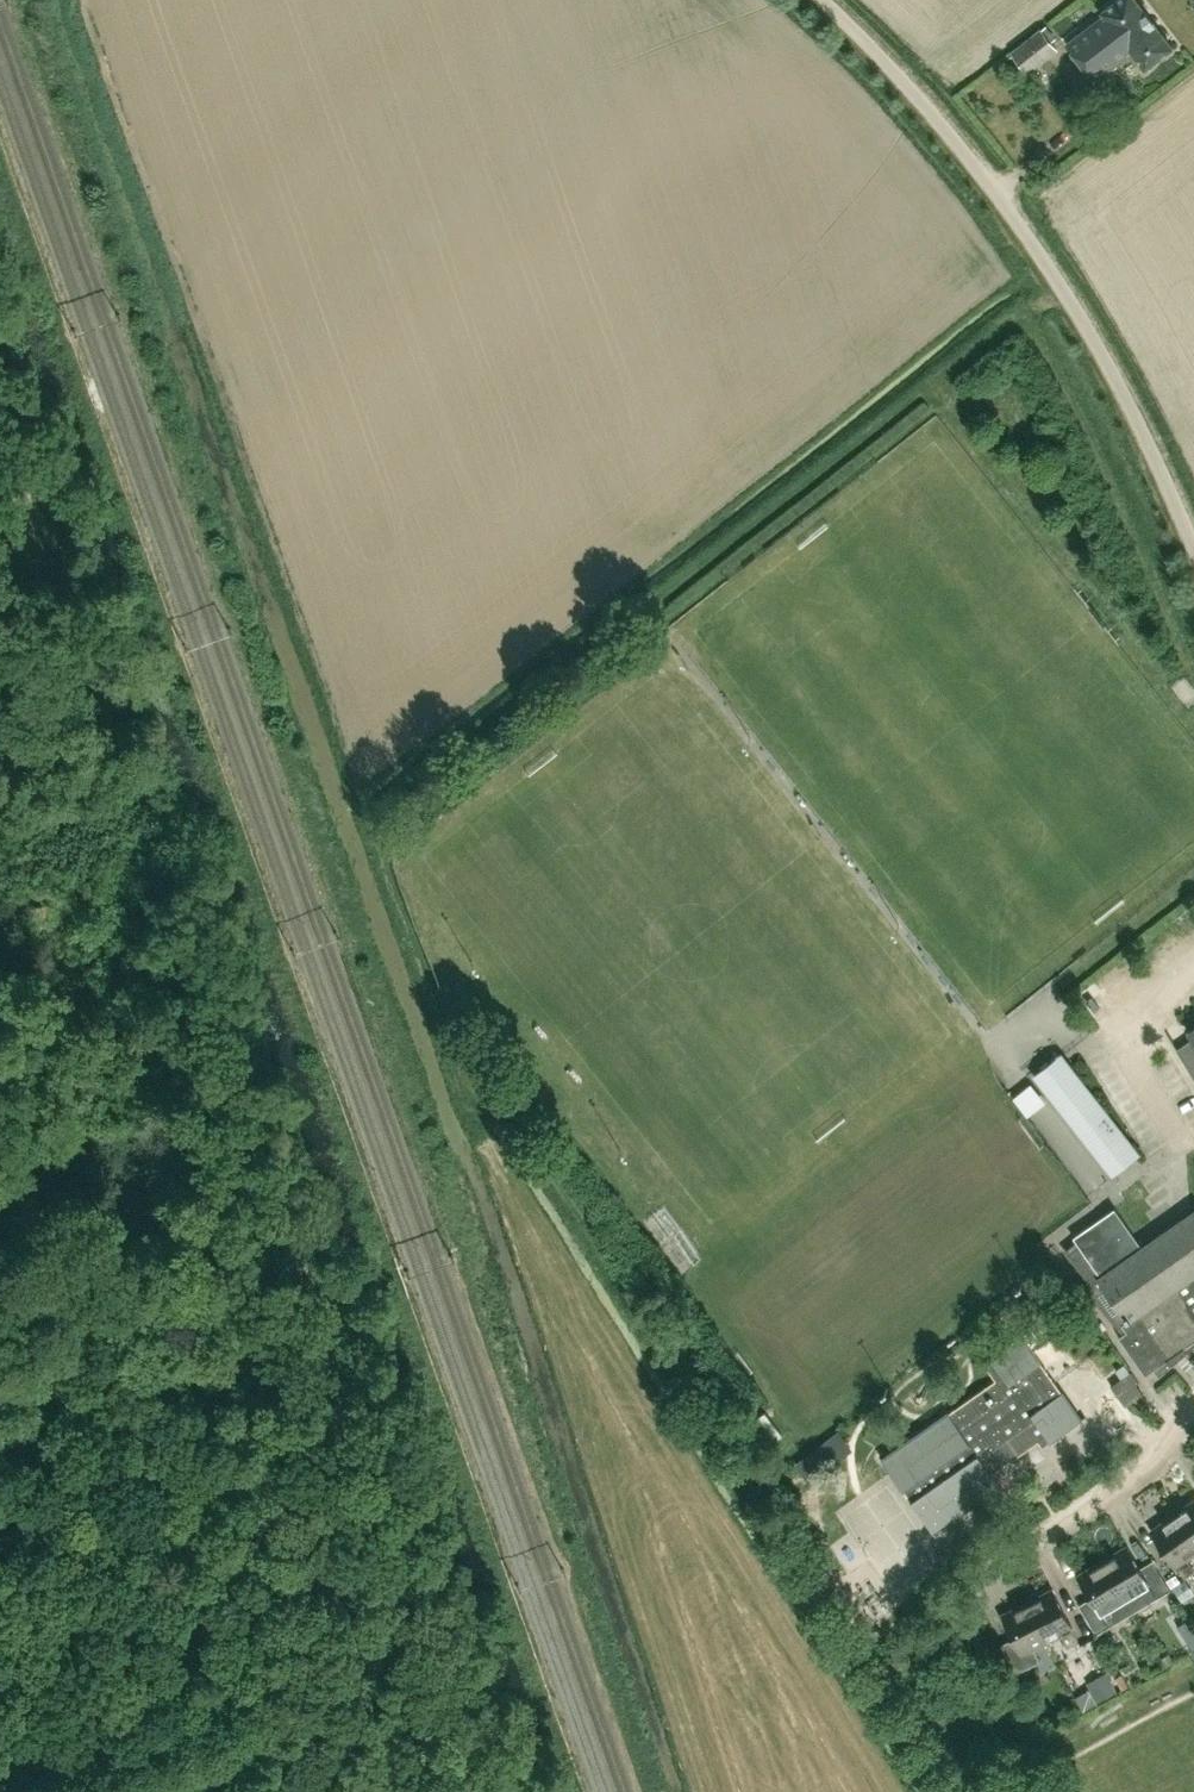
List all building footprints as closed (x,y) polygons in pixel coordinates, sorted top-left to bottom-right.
[(1136,0),(1118,0),(1101,13),(1104,16),(1066,45),(1095,82),(1131,54),(1144,70),(1173,48),(1136,0)] [(1041,28),(1010,52),(1028,74),(1059,50),(1052,42),(1057,38),(1047,25),(1042,29),(1041,28)] [(1188,1032),(1192,1038),(1177,1049),(1193,1077),(1193,1028),(1188,1032)] [(1134,1153),(1060,1060),(1037,1078),(1111,1172),(1134,1153)] [(1143,1248),(1115,1208),(1074,1237),(1080,1246),(1070,1254),(1094,1283),(1089,1288),(1125,1332),(1119,1336),(1146,1375),(1155,1368),(1160,1375),(1172,1364),(1170,1362),(1193,1342),(1193,1212),(1143,1248)] [(1080,1419),(1060,1391),(1020,1333),(982,1360),(996,1380),(958,1407),(999,1465),(1037,1439),(1042,1446),(1080,1419)] [(1118,1397),(1140,1381),(1132,1371),(1110,1386),(1118,1397)] [(991,1473),(999,1467),(998,1466),(999,1465),(958,1407),(948,1414),(947,1412),(881,1459),(932,1531),(998,1484),(991,1473)] [(818,1446),(816,1459),(833,1461),(835,1448),(818,1446)] [(1174,1514),(1178,1520),(1193,1542),(1193,1500),(1174,1514)] [(1178,1520),(1174,1514),(1150,1530),(1176,1567),(1176,1566),(1184,1577),(1193,1570),(1186,1558),(1193,1553),(1193,1542),(1178,1520)] [(1126,1522),(1114,1528),(1123,1545),(1135,1539),(1126,1522)] [(1126,1545),(1102,1560),(1116,1584),(1123,1598),(1131,1610),(1168,1588),(1154,1564),(1141,1571),(1126,1545)] [(843,1572),(856,1564),(845,1547),(832,1555),(843,1572)] [(1116,1584),(1102,1560),(1077,1574),(1093,1601),(1081,1608),(1095,1631),(1118,1617),(1131,1610),(1123,1598),(1116,1584)] [(1180,1584),(1173,1589),(1182,1602),(1189,1597),(1180,1584)] [(1072,1627),(1053,1588),(1026,1602),(1032,1613),(1045,1641),(1060,1633),(1067,1646),(1078,1640),(1072,1627)] [(1045,1641),(1032,1613),(1026,1602),(1001,1614),(1015,1641),(1002,1647),(1015,1672),(1039,1660),(1033,1647),(1045,1641)]
